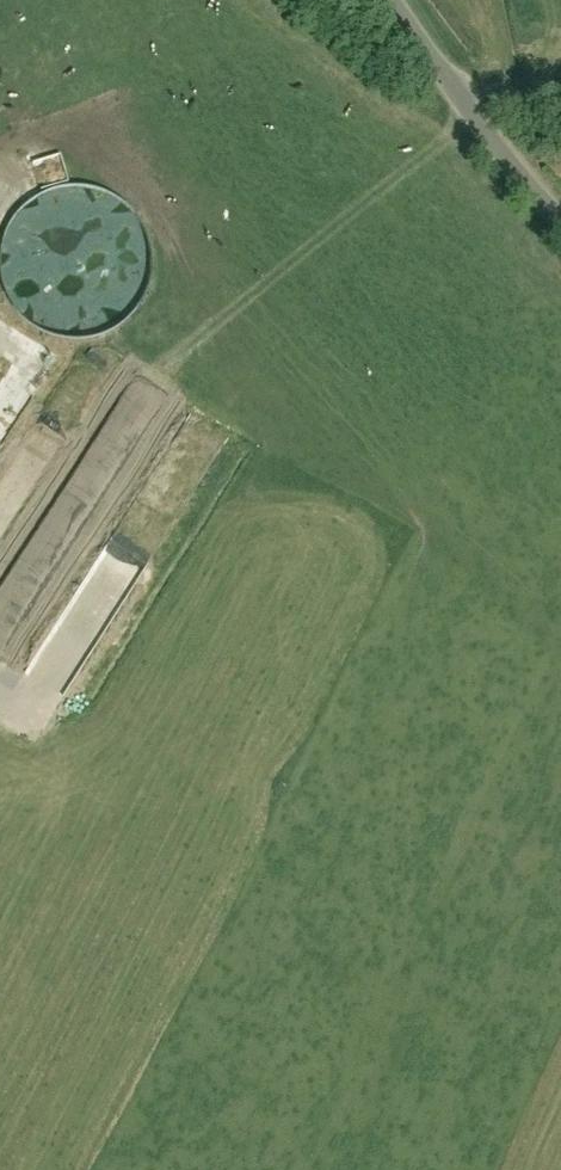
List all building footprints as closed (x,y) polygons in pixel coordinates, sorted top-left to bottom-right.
[(85,336),(102,331),(118,323),(131,312),(142,298),(148,281),(152,264),(151,247),(145,228),(135,211),(120,197),(103,187),(84,182),(64,182),(45,187),(28,197),(13,211),(3,228),(0,238),(0,282),(7,298),(18,313),(32,325),(49,333),(67,336),(85,336)]
